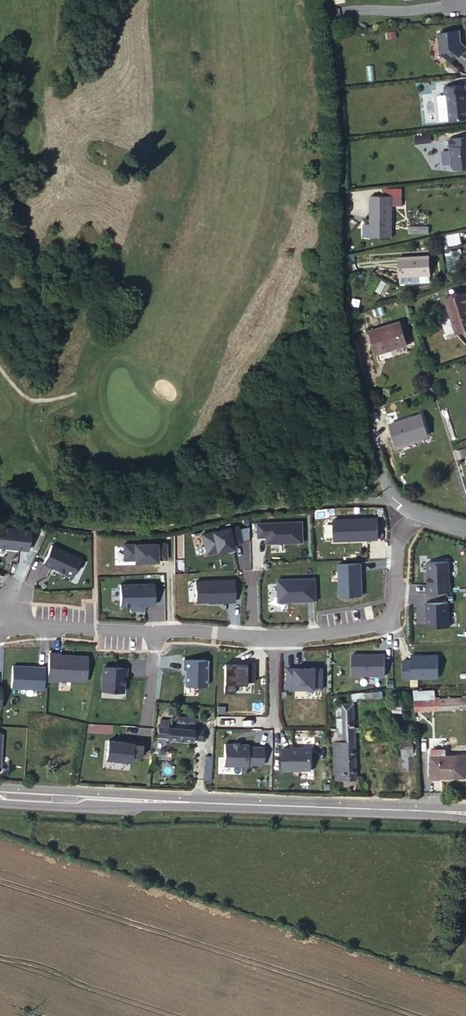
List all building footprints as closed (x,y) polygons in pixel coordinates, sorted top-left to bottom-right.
[(443,35),(445,55),(456,64),(462,56),(464,58),(465,56),(465,44),(464,33),(443,35)] [(454,88),(455,96),(457,96),(459,122),(465,121),(465,87),(454,88)] [(376,196),(378,237),(402,236),(400,195),(376,196)] [(447,234),(448,244),(460,242),(459,233),(447,234)] [(434,262),(405,257),(402,275),(431,280),(434,262)] [(452,298),(464,333),(465,333),(465,293),(452,298)] [(413,316),(383,325),(389,345),(419,337),(413,316)] [(397,419),(404,440),(433,431),(426,410),(397,419)] [(335,542),(378,540),(377,518),(334,519),(335,542)] [(304,544),(303,521),(258,523),(258,537),(266,537),(267,545),(304,544)] [(244,545),(239,524),(200,534),(205,557),(216,554),(216,552),(244,545)] [(0,526),(0,549),(29,552),(31,529),(0,526)] [(123,562),(167,561),(167,543),(123,544),(123,562)] [(82,559),(53,545),(44,564),(73,578),(82,559)] [(450,562),(427,562),(427,594),(450,593),(450,562)] [(363,596),(362,563),(338,564),(340,598),(363,596)] [(236,603),(234,579),(195,581),(197,604),(209,603),(209,605),(236,603)] [(316,603),(316,579),(277,579),(278,603),(316,603)] [(155,605),(154,584),(121,585),(121,606),(130,606),(130,612),(145,611),(145,605),(155,605)] [(449,604),(425,604),(426,628),(449,627),(449,604)] [(61,653),(49,652),(48,681),(86,683),(87,657),(61,656),(61,653)] [(385,654),(353,654),(352,676),(385,677),(385,654)] [(412,661),(403,661),(403,680),(439,679),(438,656),(412,656),(412,661)] [(208,660),(183,659),(183,670),(186,670),(186,686),(208,687),(208,660)] [(244,665),(225,665),(225,693),(236,693),(236,684),(255,684),(255,662),(245,662),(244,665)] [(45,667),(12,665),(11,689),(44,691),(45,667)] [(127,667),(102,667),(102,691),(124,692),(125,677),(127,677),(127,667)] [(324,668),(287,667),(286,690),(324,690),(324,668)] [(414,691),(415,712),(465,708),(465,697),(436,699),(435,690),(414,691)] [(343,743),(357,742),(356,703),(341,703),(343,743)] [(159,723),(159,736),(187,737),(204,737),(204,724),(196,724),(196,715),(179,715),(178,723),(169,723),(169,718),(162,718),(162,723),(159,723)] [(402,769),(417,767),(415,754),(413,754),(412,744),(410,744),(409,739),(401,740),(401,755),(399,755),(402,769)] [(142,743),(107,740),(106,759),(131,761),(131,758),(141,759),(142,743)] [(343,743),(333,743),(334,780),(358,779),(357,742),(343,743)] [(248,744),(225,743),(224,767),(265,768),(265,746),(248,746),(248,744)] [(293,748),(282,748),(282,772),(292,772),(292,769),(311,769),(312,747),(293,746),(293,748)] [(465,779),(465,756),(444,758),(444,751),(429,752),(431,782),(465,779)]
